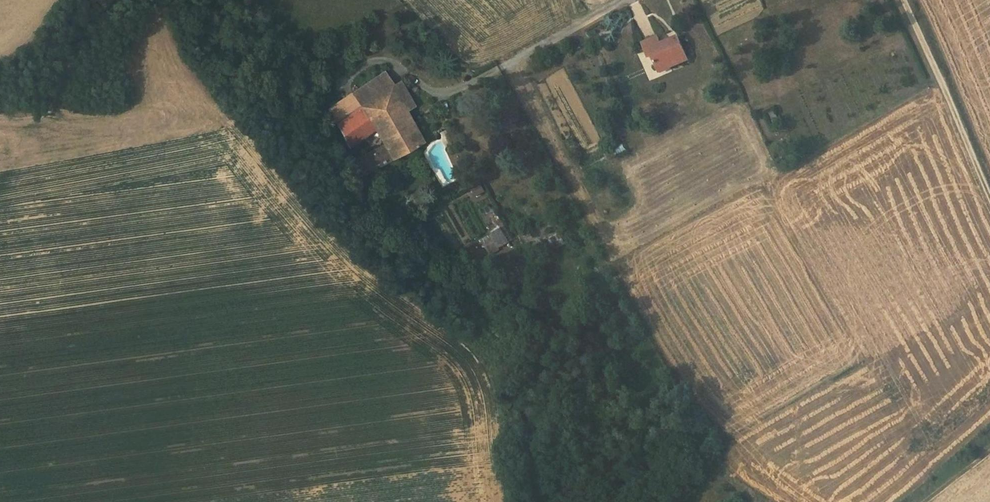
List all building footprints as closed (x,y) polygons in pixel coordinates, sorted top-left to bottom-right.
[(658,36),(642,42),(649,57),(652,56),(654,55),(656,59),(654,60),(657,69),(669,64),(670,66),(688,59),(677,36),(667,40),(668,43),(662,46),(661,43),(658,36)] [(582,150),(599,142),(566,68),(549,75),(582,150)] [(384,72),(352,93),(361,106),(380,94),(392,86),(384,72)] [(392,86),(380,94),(387,106),(398,99),(405,111),(414,105),(400,82),(392,86)] [(352,93),(340,100),(349,114),(361,106),(352,93)] [(340,100),(328,109),(335,123),(347,146),(375,128),(369,118),(387,106),(380,94),(361,106),(349,114),(340,100)] [(387,106),(369,118),(375,128),(384,144),(415,128),(405,111),(398,99),(387,106)] [(373,150),(354,159),(361,173),(423,141),(415,128),(384,144),(386,147),(374,152),(373,150)] [(617,155),(626,150),(622,143),(613,148),(617,155)] [(384,144),(373,150),(374,152),(386,147),(384,144)] [(481,185),(473,189),(477,196),(485,191),(481,185)] [(491,234),(483,240),(491,253),(509,242),(500,228),(491,234)] [(555,326),(546,335),(551,342),(561,332),(555,326)]
